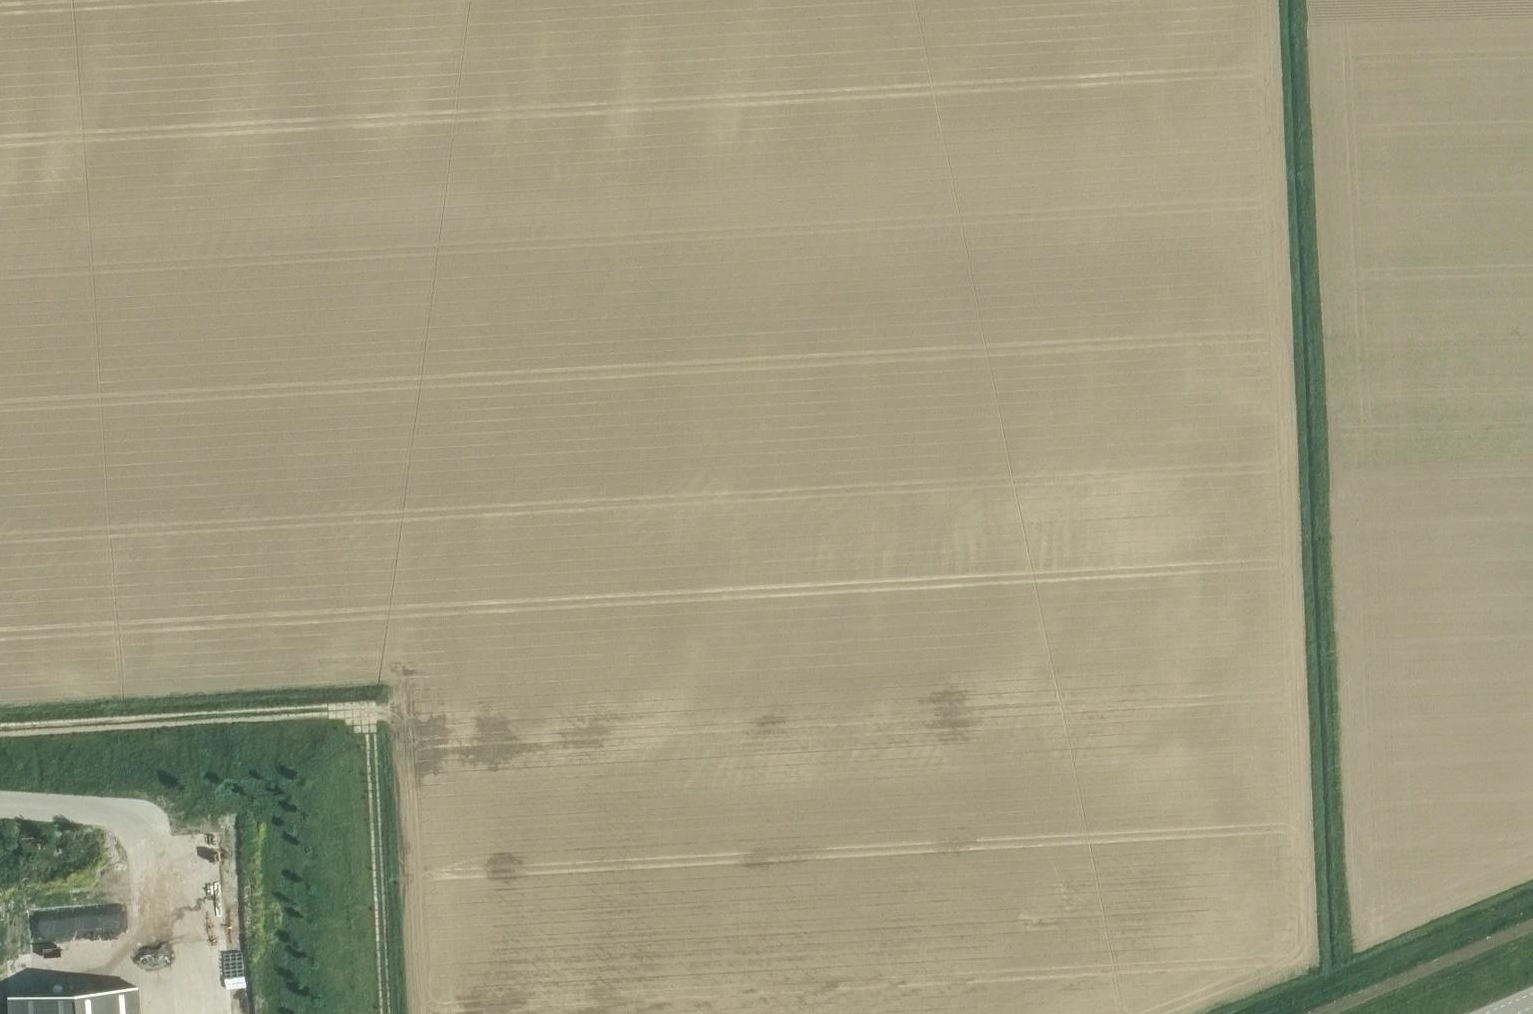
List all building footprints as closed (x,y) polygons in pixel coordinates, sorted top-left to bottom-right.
[(94,939),(93,915),(39,916),(40,941),(94,939)] [(11,997),(12,1013),(137,1013),(135,988),(138,987),(138,986),(7,996),(8,997),(11,997)]
